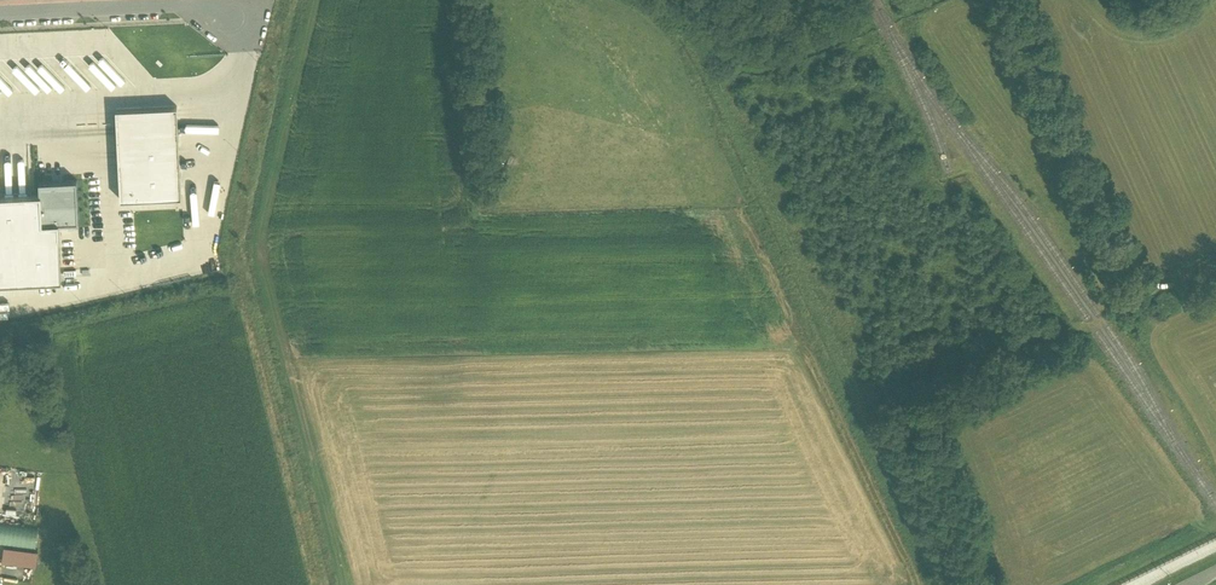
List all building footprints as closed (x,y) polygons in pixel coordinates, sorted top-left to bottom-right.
[(178,104),(117,106),(119,196),(181,194),(178,104)] [(0,195),(0,277),(62,275),(60,222),(80,221),(78,179),(39,180),(40,194),(0,195)] [(34,545),(35,525),(0,523),(0,542),(34,545)] [(31,564),(32,548),(0,545),(0,562),(31,564)]
